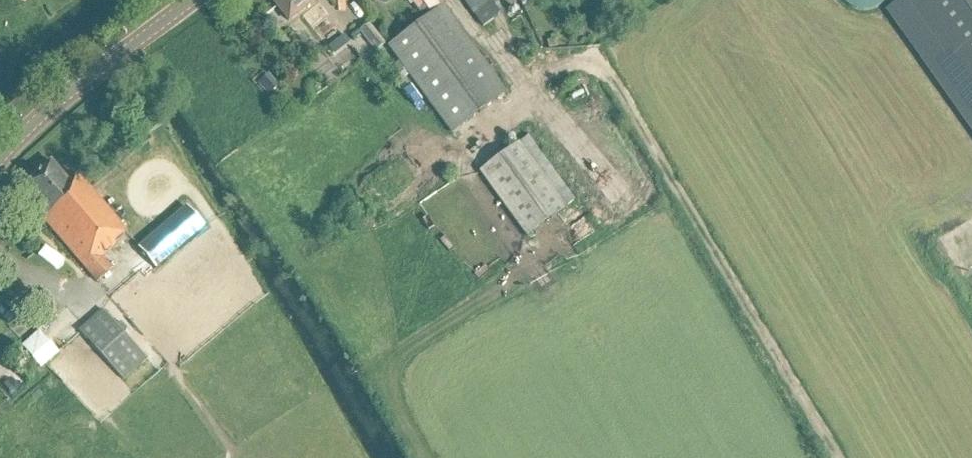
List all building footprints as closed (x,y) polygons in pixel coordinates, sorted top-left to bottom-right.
[(288,23),(317,0),(269,0),(288,23)] [(509,0),(460,0),(481,30),(514,6),(509,0)] [(890,12),(971,128),(971,0),(908,0),(890,12)] [(301,19),(332,57),(347,44),(342,37),(344,36),(318,4),(301,19)] [(507,92),(443,6),(388,46),(452,133),(507,92)] [(368,24),(359,32),(375,52),(384,45),(368,24)] [(267,76),(257,84),(268,96),(277,88),(267,76)] [(519,143),(480,171),(527,235),(566,207),(519,143)] [(50,163),(21,188),(43,214),(39,217),(86,272),(96,283),(113,270),(103,258),(116,246),(114,244),(126,233),(78,177),(73,182),(66,174),(62,177),(50,163)] [(185,208),(138,250),(156,270),(203,229),(185,208)] [(102,311),(79,332),(123,381),(146,361),(102,311)] [(20,342),(37,366),(55,353),(38,329),(20,342)]
